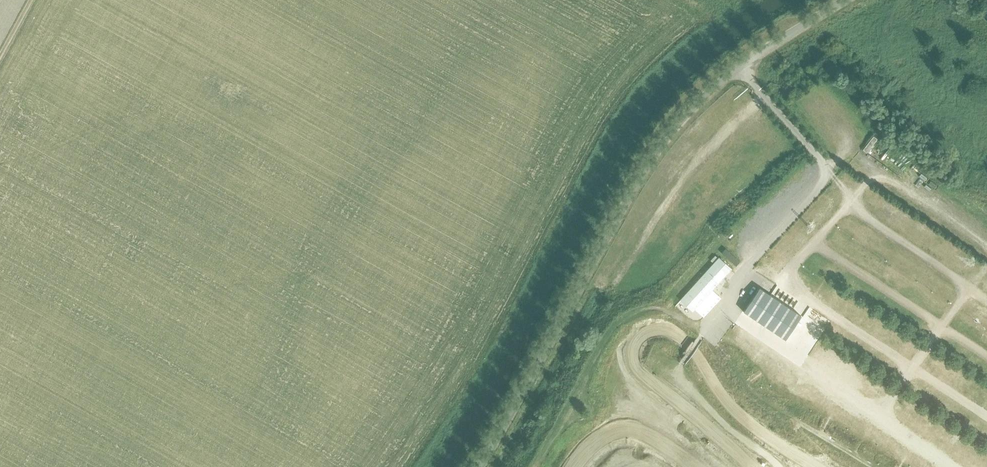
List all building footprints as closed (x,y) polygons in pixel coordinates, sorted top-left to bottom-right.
[(719,258),(681,300),(693,311),(695,309),(704,317),(722,297),(713,289),(726,275),(731,269),(719,258)] [(801,316),(759,289),(744,313),(785,340),(801,316)] [(828,344),(821,355),(835,364),(842,354),(828,344)]
